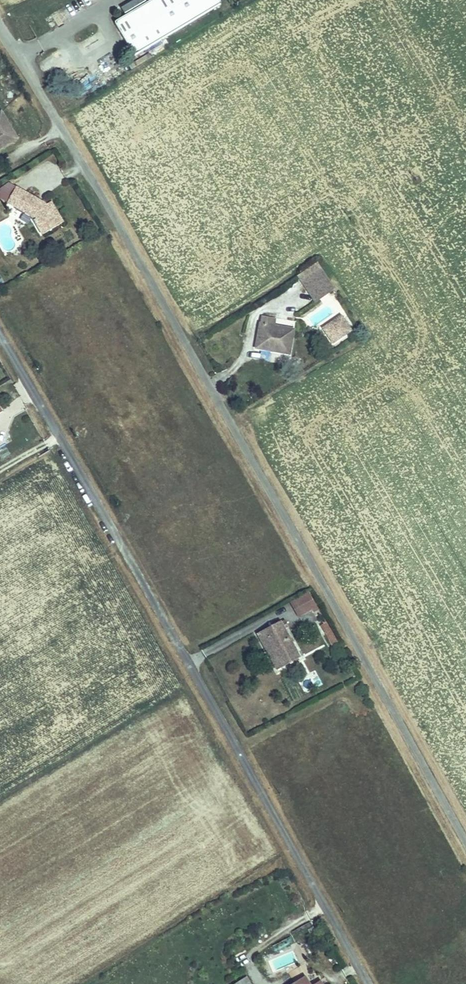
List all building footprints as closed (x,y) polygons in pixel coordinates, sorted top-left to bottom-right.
[(221,0),(154,0),(117,23),(135,53),(221,0)] [(2,143),(3,146),(18,137),(3,111),(0,113),(0,144),(2,143)] [(17,186),(9,201),(15,205),(20,203),(22,200),(29,204),(25,210),(33,215),(36,219),(35,219),(37,223),(38,222),(40,226),(42,225),(46,232),(64,221),(52,201),(46,204),(46,202),(44,204),(37,200),(38,198),(17,186)] [(20,203),(15,205),(25,210),(29,204),(22,200),(20,203)] [(319,296),(335,287),(318,261),(302,272),(319,296)] [(319,328),(332,344),(353,328),(340,312),(319,328)] [(260,315),(256,345),(289,349),(292,326),(273,324),(274,317),(260,315)] [(316,613),(321,611),(309,591),(291,602),(298,615),(312,607),(316,613)] [(282,620),(269,628),(273,636),(268,640),(282,664),(300,654),(282,620)] [(329,638),(334,636),(329,627),(325,630),(329,638)] [(275,668),(282,664),(268,640),(273,636),(269,628),(257,634),(275,668)]
